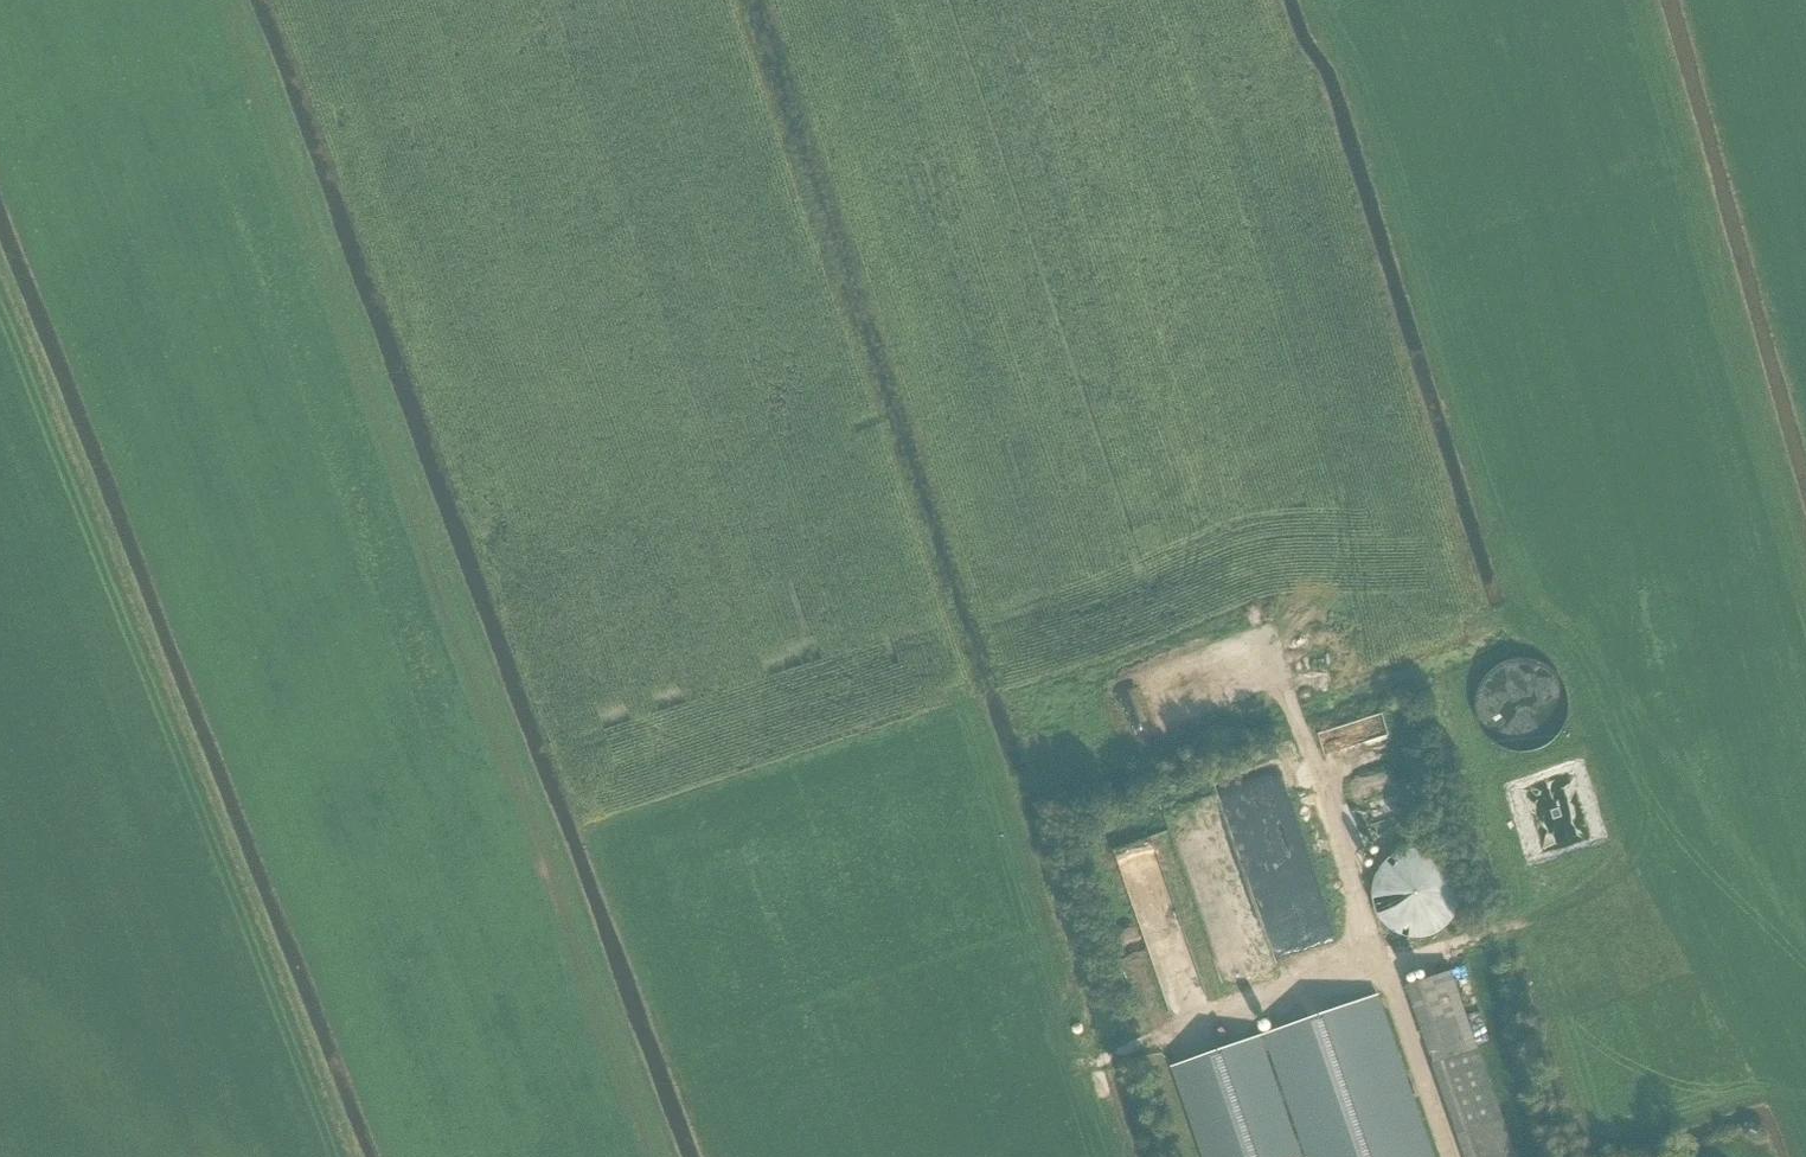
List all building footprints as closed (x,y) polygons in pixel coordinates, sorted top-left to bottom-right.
[(1304,737),(1312,768),(1338,761),(1335,751),(1391,735),(1385,715),(1304,737)] [(1155,835),(1170,887),(1235,868),(1220,816),(1155,835)] [(1385,859),(1382,863),(1378,867),(1375,873),(1373,877),(1372,884),(1371,890),(1371,896),(1372,903),(1374,909),(1377,917),(1381,922),(1386,928),(1392,932),(1398,935),(1405,937),(1412,939),(1419,939),(1425,938),(1432,937),(1438,934),(1444,930),(1448,926),(1452,922),(1455,918),(1458,913),(1460,909),(1461,903),(1462,897),(1463,893),(1462,887),(1461,880),(1458,874),(1455,868),(1452,864),(1448,859),(1445,857),(1441,854),(1437,852),(1433,850),(1429,849),(1424,848),(1420,847),(1416,847),(1411,847),(1407,848),(1401,850),(1396,852),(1390,855),(1385,859)] [(1406,986),(1466,1156),(1517,1156),(1454,970),(1406,986)] [(1375,997),(1176,1066),(1208,1156),(1303,1156),(1307,1156),(1430,1156),(1375,997)]
